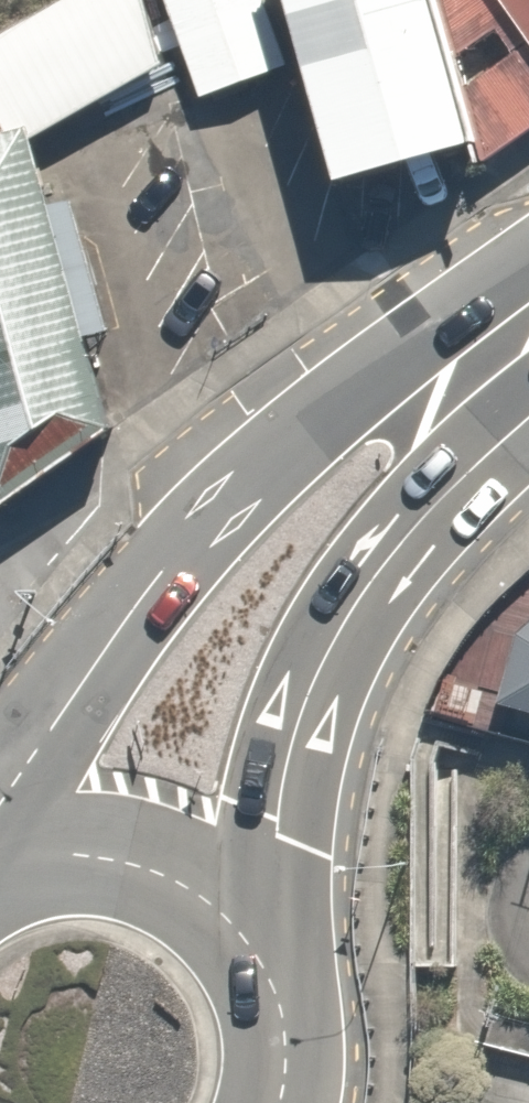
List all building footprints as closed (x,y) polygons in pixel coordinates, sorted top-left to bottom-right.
[(24,126),(28,141),(160,66),(143,0),(63,0),(0,35),(0,132),(24,126)] [(199,93),(283,62),(260,0),(165,0),(199,93)] [(330,181),(470,139),(434,0),(282,0),(330,181)] [(470,139),(477,167),(528,133),(528,0),(434,0),(470,139)] [(108,426),(83,335),(105,329),(70,201),(46,207),(28,141),(24,126),(0,132),(0,503),(108,426)] [(507,627),(491,703),(528,712),(528,632),(507,627)]
